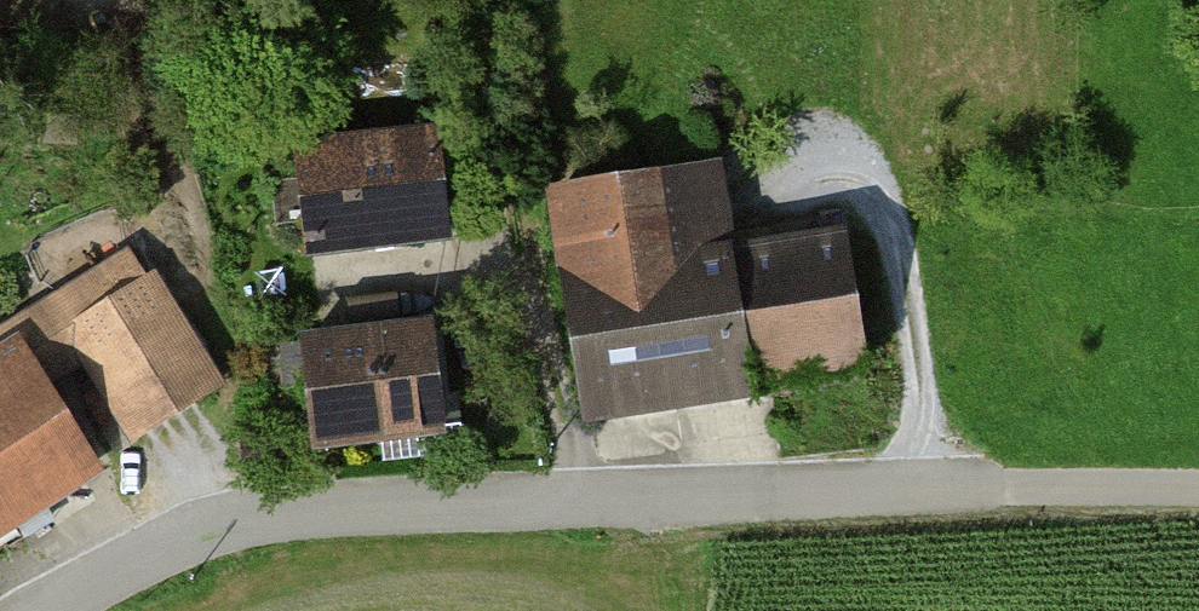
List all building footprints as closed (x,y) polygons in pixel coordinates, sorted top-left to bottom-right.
[(291,145),(300,253),(446,241),(438,133),(291,145)] [(571,401),(854,364),(835,216),(783,223),(786,247),(715,256),(704,173),(544,194),(571,401)] [(61,330),(132,438),(218,382),(146,274),(61,330)] [(92,470),(15,339),(0,348),(0,523),(92,470)] [(300,347),(306,443),(428,435),(421,339),(300,347)]
